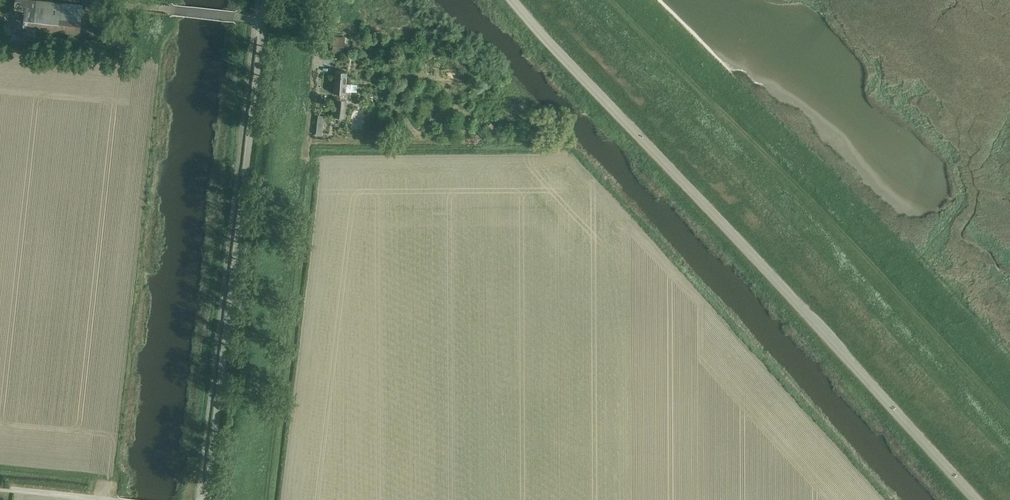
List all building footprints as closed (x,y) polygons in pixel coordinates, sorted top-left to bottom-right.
[(84,5),(34,0),(15,0),(11,34),(80,42),(84,5)] [(333,37),(333,53),(345,53),(345,37),(333,37)] [(330,63),(331,70),(339,70),(339,62),(330,63)] [(335,71),(333,93),(336,93),(334,117),(344,118),(346,100),(343,100),(344,94),(345,94),(345,91),(350,91),(356,92),(357,85),(350,84),(348,84),(345,84),(346,77),(347,72),(335,71)] [(324,116),(318,115),(316,135),(322,136),(324,116)] [(486,128),(489,132),(494,128),(491,124),(486,128)]
